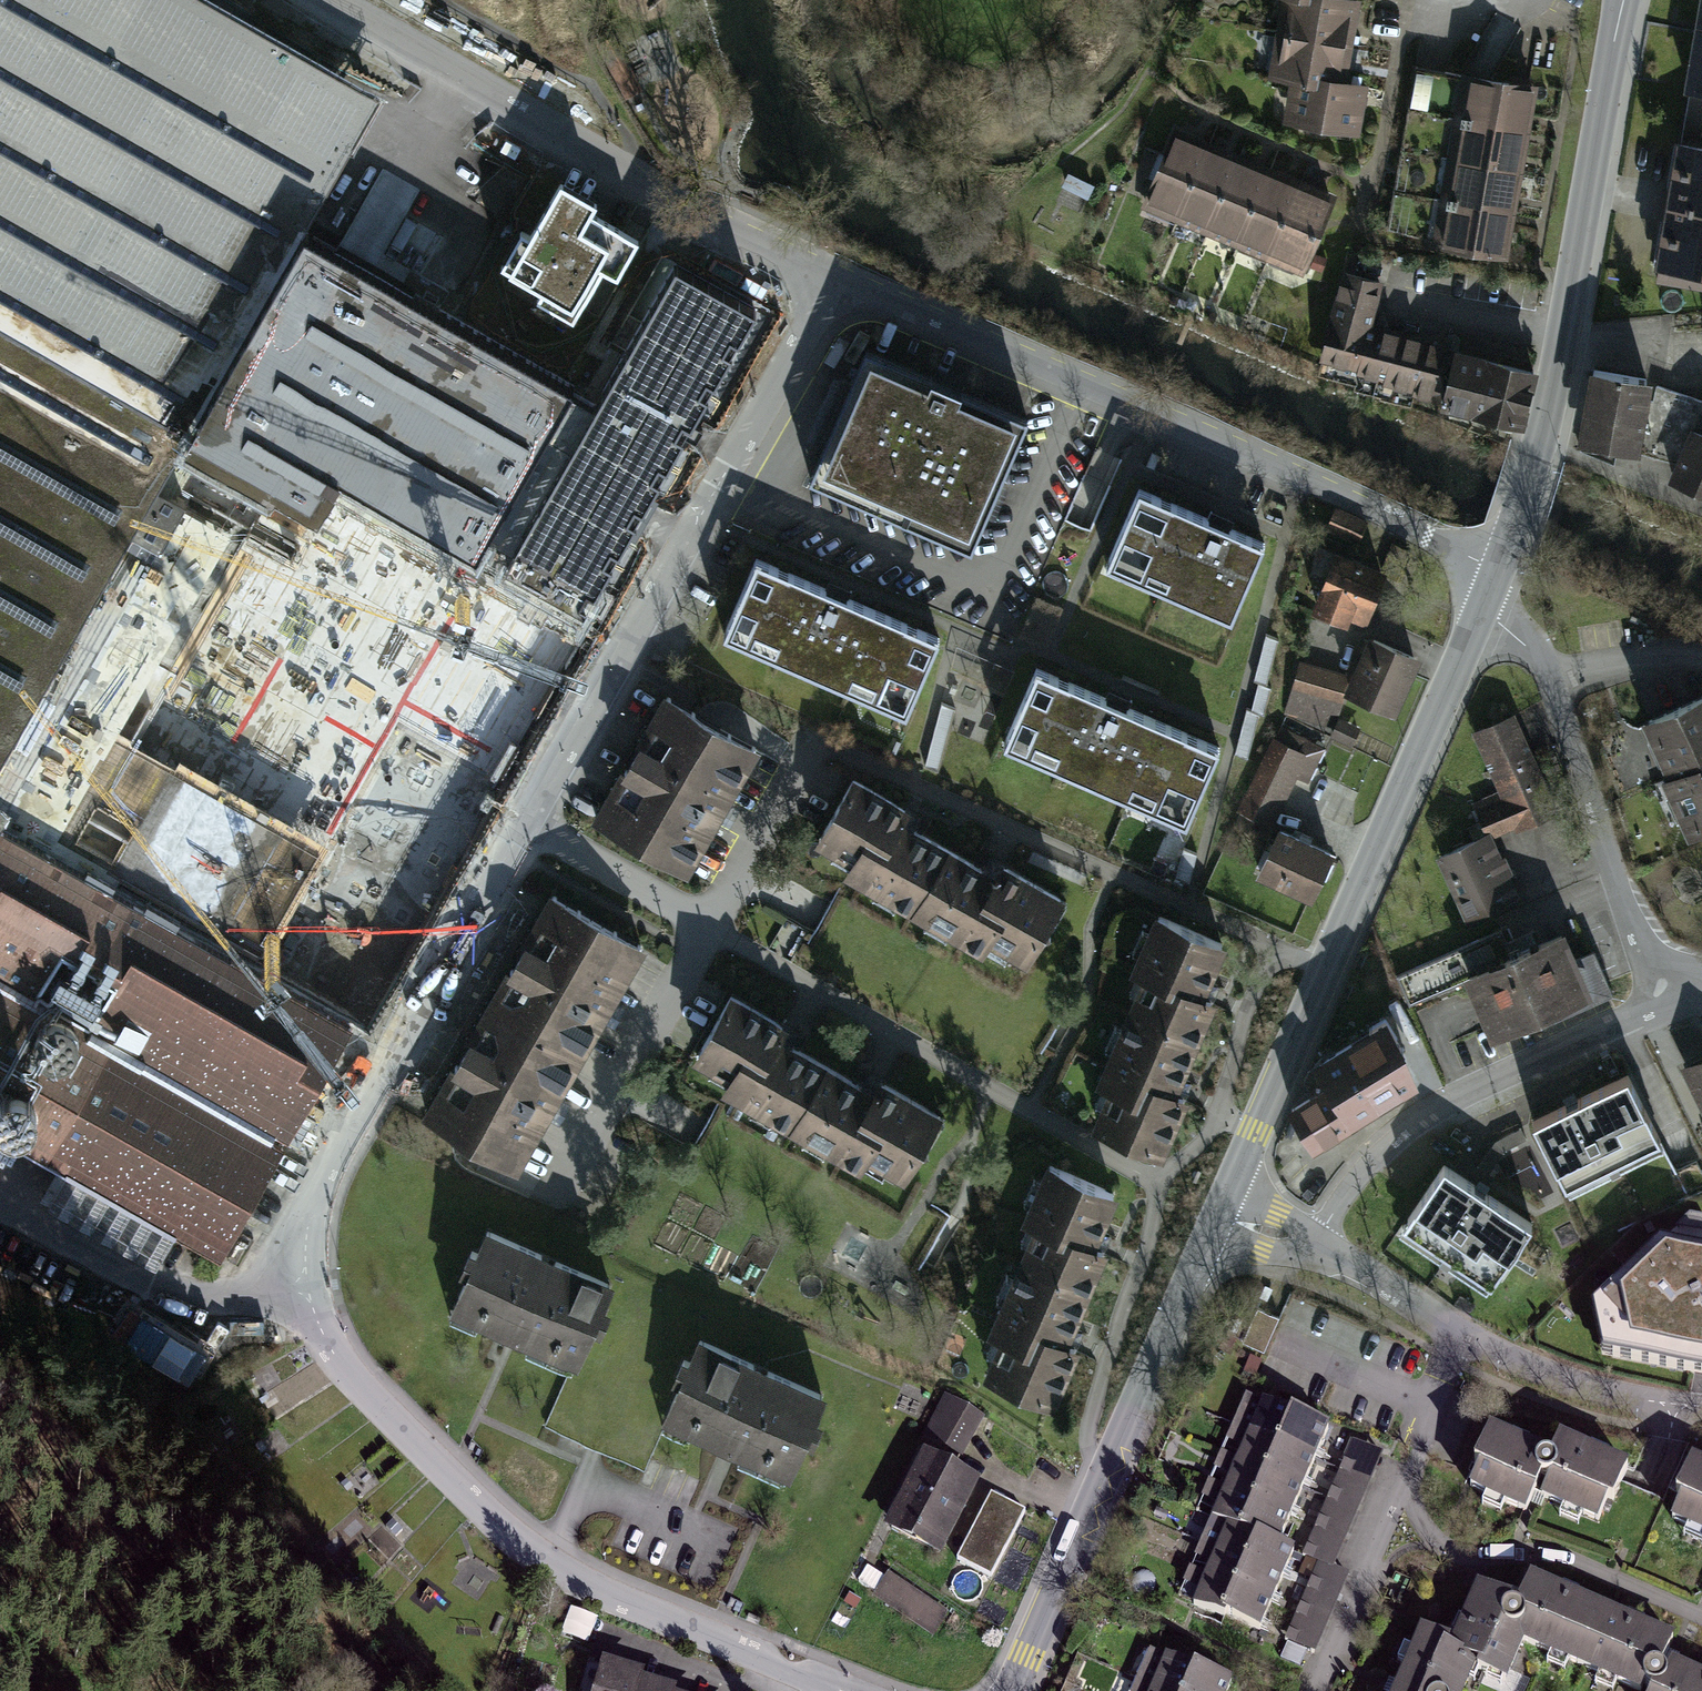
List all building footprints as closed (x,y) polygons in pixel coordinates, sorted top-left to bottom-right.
[(1263,2),(1283,6),(1271,82),(1293,86),(1286,129),(1363,141),(1371,92),(1353,89),(1366,7),(1342,3),(1343,0),(1263,0),(1263,2)] [(1684,95),(1701,98),(1701,0),(1684,95)] [(1537,94),(1463,81),(1434,248),(1507,261),(1537,94)] [(1336,207),(1176,143),(1146,216),(1306,281),(1336,207)] [(1677,150),(1655,280),(1701,288),(1701,154),(1677,150)] [(587,212),(596,194),(555,175),(509,270),(579,304),(599,264),(618,273),(636,236),(587,212)] [(428,253),(373,224),(348,271),(403,300),(428,253)] [(757,299),(702,273),(675,328),(710,345),(691,384),(710,394),(757,299)] [(1386,287),(1341,276),(1317,372),(1438,402),(1451,351),(1375,332),(1386,287)] [(309,308),(274,365),(374,426),(409,370),(309,308)] [(0,335),(0,778),(191,443),(0,335)] [(1528,361),(1462,346),(1448,408),(1514,423),(1528,361)] [(1026,431),(863,363),(809,491),(972,559),(1026,431)] [(694,402),(644,377),(619,425),(669,450),(694,402)] [(1654,390),(1592,380),(1581,450),(1643,460),(1654,390)] [(481,436),(402,395),(389,422),(467,462),(481,436)] [(653,510),(495,423),(441,521),(538,575),(564,530),(623,563),(653,510)] [(1692,437),(1672,490),(1701,501),(1701,441),(1692,437)] [(195,494),(132,604),(246,668),(262,677),(379,744),(353,790),(316,855),(391,894),(429,828),(450,777),(428,766),(488,654),(508,666),(484,702),(532,723),(562,669),(517,642),(524,633),(481,611),(484,601),(245,465),(222,507),(195,494)] [(1263,554),(1139,501),(1107,574),(1230,628),(1263,554)] [(1367,529),(1336,515),(1326,536),(1357,550),(1367,529)] [(938,638),(756,558),(723,634),(907,713),(938,638)] [(1388,582),(1334,560),(1310,620),(1364,641),(1388,582)] [(132,604),(0,837),(0,841),(112,905),(246,668),(132,604)] [(1421,668),(1371,645),(1345,702),(1395,725),(1421,668)] [(1351,680),(1303,667),(1295,696),(1342,710),(1351,680)] [(1219,748),(1036,668),(1004,742),(1187,823),(1219,748)] [(379,744),(262,677),(139,920),(244,981),(316,855),(353,790),(379,744)] [(754,748),(668,698),(597,820),(684,870),(754,748)] [(1644,735),(1669,785),(1661,789),(1689,846),(1701,839),(1701,707),(1644,735)] [(1496,796),(1473,805),(1486,839),(1538,818),(1548,787),(1520,718),(1473,737),(1496,796)] [(1287,738),(1275,750),(1241,814),(1271,830),(1298,780),(1308,786),(1323,758),(1287,738)] [(913,909),(948,849),(912,829),(912,822),(901,816),(905,809),(853,780),(819,839),(837,850),(840,846),(857,855),(848,871),(879,889),(882,885),(898,894),(896,899),(913,909)] [(1485,838),(1439,858),(1467,920),(1513,899),(1485,838)] [(1336,865),(1280,839),(1258,884),(1314,910),(1336,865)] [(219,1270),(350,1041),(244,981),(139,920),(112,905),(0,841),(0,1144),(219,1270)] [(948,849),(913,909),(931,919),(933,915),(950,924),(947,929),(982,949),(989,937),(1026,958),(1039,936),(1050,933),(1047,921),(1060,898),(1004,866),(1000,873),(990,867),(983,870),(948,849)] [(491,1007),(577,1056),(640,947),(554,897),(491,1007)] [(1230,955),(1157,926),(1135,981),(1144,984),(1099,1095),(1108,1098),(1091,1141),(1164,1170),(1189,1109),(1180,1105),(1218,1010),(1210,1007),(1230,955)] [(1464,979),(1487,1037),(1607,991),(1585,933),(1464,979)] [(792,1125),(825,1065),(790,1045),(789,1039),(778,1033),(782,1026),(731,996),(697,1056),(715,1066),(718,1062),(735,1071),(725,1088),(792,1125)] [(577,1056),(491,1007),(429,1116),(514,1164),(577,1056)] [(1375,1042),(1322,1074),(1353,1124),(1405,1093),(1375,1042)] [(825,1065),(792,1125),(860,1165),(867,1154),(904,1175),(917,1152),(928,1149),(925,1138),(938,1115),(882,1083),(878,1090),(868,1083),(861,1086),(825,1065)] [(1684,1075),(1701,1117),(1701,1067),(1684,1075)] [(1631,1086),(1536,1133),(1569,1200),(1665,1153),(1631,1086)] [(1309,1109),(1289,1120),(1309,1157),(1329,1147),(1309,1109)] [(1116,1205),(1044,1177),(1023,1233),(1034,1238),(993,1343),(1002,1347),(986,1388),(1059,1416),(1083,1355),(1072,1351),(1106,1262),(1096,1258),(1116,1205)] [(1533,1236),(1443,1179),(1405,1239),(1494,1296),(1533,1236)] [(609,1284),(488,1231),(479,1252),(472,1249),(464,1267),(471,1270),(450,1316),(570,1370),(609,1284)] [(1600,1295),(1608,1335),(1701,1354),(1701,1243),(1661,1235),(1600,1295)] [(1279,1324),(1258,1315),(1243,1350),(1264,1359),(1279,1324)] [(821,1395),(701,1341),(663,1427),(783,1480),(803,1434),(810,1436),(818,1419),(811,1416),(821,1395)] [(988,1427),(946,1405),(926,1443),(968,1465),(988,1427)] [(1248,1441),(1318,1467),(1330,1438),(1260,1412),(1248,1441)] [(1236,1471),(1307,1497),(1318,1467),(1248,1441),(1236,1471)] [(1347,1443),(1305,1558),(1317,1562),(1281,1658),(1312,1669),(1347,1575),(1340,1572),(1383,1456),(1347,1443)] [(1551,1471),(1492,1446),(1468,1503),(1528,1529),(1535,1512),(1601,1541),(1628,1480),(1560,1451),(1551,1471)] [(981,1496),(925,1466),(884,1541),(940,1572),(981,1496)] [(1223,1501),(1296,1527),(1307,1497),(1236,1471),(1223,1501)] [(1692,1472),(1668,1529),(1701,1544),(1701,1476),(1692,1472)] [(1224,1534),(1284,1558),(1296,1527),(1223,1501),(1211,1530),(1224,1534)] [(1024,1521),(991,1503),(957,1567),(990,1585),(1024,1521)] [(1280,1585),(1290,1560),(1284,1558),(1224,1534),(1214,1560),(1280,1585)] [(1270,1610),(1280,1585),(1214,1560),(1204,1584),(1270,1610)] [(888,1581),(875,1599),(933,1639),(945,1620),(888,1581)] [(1261,1635),(1270,1610),(1204,1584),(1195,1609),(1261,1635)] [(1603,1625),(1530,1596),(1523,1615),(1477,1597),(1457,1649),(1449,1669),(1474,1679),(1504,1690),(1508,1690),(1523,1655),(1582,1678),(1603,1625)] [(573,1613),(567,1636),(589,1642),(596,1620),(573,1613)] [(1582,1678),(1615,1690),(1701,1690),(1701,1689),(1671,1677),(1658,1672),(1667,1650),(1603,1625),(1582,1678)] [(1457,1649),(1419,1634),(1396,1690),(1470,1690),(1474,1679),(1449,1669),(1457,1649)] [(1230,1689),(1166,1663),(1155,1690),(1229,1690),(1230,1689)] [(600,1670),(595,1690),(657,1690),(647,1689),(649,1682),(600,1670)]
